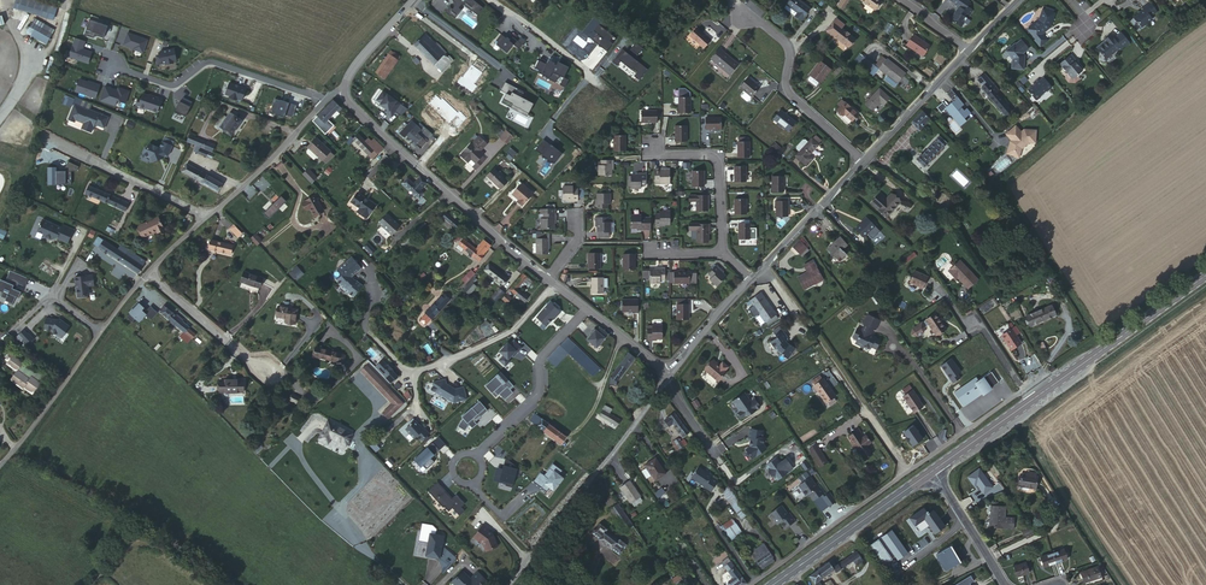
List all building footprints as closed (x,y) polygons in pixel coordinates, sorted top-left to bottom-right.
[(52,18),(56,5),(39,0),(15,0),(13,7),(52,18)] [(456,2),(456,6),(453,9),(449,7),(445,12),(450,16),(451,15),(455,18),(461,10),(459,8),(461,4),(464,4),(477,15),(483,7),(475,0),(452,0),(456,2)] [(592,7),(598,12),(608,1),(607,0),(598,0),(592,7)] [(787,5),(798,13),(795,16),(801,21),(810,9),(799,0),(791,0),(787,5)] [(849,0),(841,0),(837,6),(845,10),(849,0)] [(878,0),(861,0),(861,1),(876,11),(882,3),(878,0)] [(950,20),(961,28),(964,23),(962,21),(968,13),(970,15),(973,11),(968,7),(970,4),(965,0),(954,0),(952,2),(959,7),(950,20)] [(1155,13),(1148,4),(1142,10),(1143,11),(1133,19),(1132,20),(1135,23),(1136,23),(1140,29),(1151,20),(1149,18),(1155,13)] [(798,13),(787,5),(785,8),(795,16),(798,13)] [(1033,39),(1038,47),(1046,41),(1041,34),(1049,28),(1056,15),(1044,9),(1039,20),(1027,28),(1034,39),(1033,39)] [(28,31),(47,42),(55,29),(35,18),(28,31)] [(108,26),(89,19),(84,34),(94,38),(95,35),(104,38),(108,26)] [(836,19),(827,30),(848,47),(855,39),(841,28),(844,25),(836,19)] [(711,41),(697,28),(690,36),(704,48),(711,41)] [(144,53),(148,39),(127,32),(123,45),(134,48),(133,50),(144,53)] [(445,53),(425,34),(414,44),(434,64),(445,53)] [(519,49),(526,40),(521,37),(518,41),(512,37),(511,39),(507,36),(506,37),(502,34),(497,40),(499,42),(497,45),(508,53),(515,45),(519,49)] [(928,45),(913,34),(906,44),(922,55),(928,45)] [(1128,44),(1119,34),(1112,40),(1109,36),(1103,41),(1105,44),(1096,51),(1103,58),(1106,59),(1119,48),(1120,50),(1128,44)] [(86,41),(75,38),(69,57),(89,64),(93,52),(83,49),(86,41)] [(1027,48),(1020,38),(1014,42),(1014,41),(1004,48),(1010,57),(1008,66),(1019,69),(1022,58),(1019,53),(1027,48)] [(177,62),(174,48),(161,50),(160,55),(156,56),(157,64),(166,63),(167,65),(174,64),(174,62),(177,62)] [(725,52),(720,48),(711,59),(730,75),(738,65),(724,53),(725,52)] [(52,73),(55,57),(50,56),(47,72),(52,73)] [(397,61),(390,56),(376,77),(382,81),(397,61)] [(858,63),(873,77),(879,69),(886,60),(882,57),(876,65),(875,66),(871,63),(872,62),(864,56),(858,63)] [(1072,79),(1081,72),(1074,64),(1075,63),(1070,56),(1059,65),(1070,79),(1072,79)] [(565,87),(569,80),(564,78),(569,67),(558,61),(557,63),(549,59),(547,64),(539,60),(535,68),(539,70),(538,73),(556,83),(559,75),(563,77),(560,85),(565,87)] [(886,60),(879,69),(890,78),(897,83),(905,73),(887,59),(886,60)] [(820,61),(809,75),(820,83),(830,70),(820,61)] [(977,79),(982,85),(984,84),(985,85),(990,81),(984,73),(977,79)] [(820,83),(809,75),(807,78),(807,81),(815,87),(817,87),(820,83)] [(759,87),(748,77),(740,87),(751,97),(759,87)] [(96,98),(100,84),(88,80),(88,81),(79,78),(75,91),(96,98)] [(1034,86),(1027,93),(1035,102),(1037,102),(1040,98),(1040,97),(1047,91),(1047,92),(1051,88),(1042,79),(1039,82),(1037,80),(1033,84),(1034,86)] [(995,86),(991,80),(990,81),(985,85),(984,84),(982,85),(982,86),(983,87),(981,88),(993,102),(1005,116),(1011,110),(996,92),(993,88),(995,86)] [(518,88),(505,81),(501,90),(507,93),(504,98),(513,103),(511,107),(528,116),(534,104),(515,93),(518,88)] [(247,87),(230,82),(226,95),(230,96),(230,98),(237,101),(238,99),(243,101),(247,87)] [(126,104),(130,90),(118,86),(117,89),(105,85),(100,101),(116,107),(118,101),(126,104)] [(872,111),(878,105),(877,104),(879,102),(880,103),(883,106),(890,98),(879,88),(865,104),(872,111)] [(408,109),(383,91),(377,100),(381,103),(386,107),(386,109),(384,111),(391,117),(395,112),(401,116),(408,109)] [(158,113),(163,99),(143,92),(141,98),(138,97),(135,105),(158,113)] [(73,102),(88,109),(89,108),(91,103),(76,96),(73,102)] [(965,106),(957,96),(952,100),(955,103),(946,110),(952,117),(957,113),(959,117),(955,121),(961,128),(968,122),(966,120),(972,114),(968,110),(965,112),(962,109),(965,106)] [(186,116),(193,102),(183,97),(181,101),(180,101),(174,111),(186,116)] [(680,97),(679,97),(679,103),(679,113),(690,112),(690,97),(689,97),(680,97)] [(297,106),(275,98),(270,112),(285,117),(286,115),(292,117),(295,114),(297,106)] [(340,107),(333,100),(315,119),(329,136),(337,128),(335,126),(335,125),(328,119),(340,107)] [(104,127),(109,116),(89,108),(88,109),(73,102),(67,118),(73,120),(74,118),(83,122),(81,127),(91,131),(94,123),(104,127)] [(845,102),(844,103),(840,107),(837,110),(843,115),(844,114),(852,121),(858,114),(845,102)] [(657,111),(641,111),(641,122),(657,122),(657,111)] [(795,122),(780,111),(773,119),(788,131),(795,122)] [(231,135),(242,120),(230,112),(226,117),(219,127),(231,135)] [(930,119),(922,112),(912,123),(912,125),(918,131),(930,119)] [(226,117),(222,115),(215,124),(219,127),(226,117)] [(721,117),(706,118),(706,129),(721,128),(721,117)] [(405,138),(407,135),(421,148),(427,141),(418,133),(422,129),(411,120),(400,133),(405,138)] [(687,125),(675,126),(675,141),(687,141),(687,125)] [(1014,152),(1019,154),(1021,148),(1029,142),(1035,143),(1036,130),(1024,129),(1021,132),(1016,126),(1007,134),(1011,141),(1012,141),(1010,144),(1008,145),(1006,153),(1013,156),(1014,152)] [(432,135),(425,128),(420,133),(428,140),(432,135)] [(512,137),(504,131),(498,138),(505,144),(512,137)] [(353,139),(354,140),(373,159),(383,148),(373,139),(368,144),(357,134),(353,139)] [(185,141),(201,148),(203,144),(206,145),(207,142),(188,135),(185,141)] [(625,135),(614,136),(614,151),(625,151),(625,135)] [(146,147),(144,153),(150,156),(152,161),(168,155),(175,141),(165,136),(160,147),(150,143),(148,147),(146,147)] [(460,155),(468,163),(471,159),(475,163),(472,166),(476,170),(485,160),(482,156),(483,155),(479,150),(486,143),(478,136),(460,155)] [(921,155),(917,160),(924,166),(928,162),(928,161),(941,147),(942,148),(946,143),(939,136),(934,141),(935,142),(922,156),(921,155)] [(310,148),(318,139),(316,138),(308,147),(310,148)] [(331,151),(318,139),(310,148),(308,150),(308,152),(314,158),(317,155),(322,160),(331,151)] [(808,156),(819,145),(812,139),(795,156),(806,166),(812,160),(808,156)] [(749,141),(738,141),(738,157),(749,157),(749,141)] [(201,148),(211,152),(214,144),(207,142),(206,145),(203,144),(201,148)] [(771,147),(778,153),(782,147),(774,142),(771,147)] [(513,157),(517,152),(510,147),(506,152),(513,157)] [(330,152),(323,159),(326,163),(334,155),(330,152)] [(612,166),(613,166),(613,160),(601,160),(601,165),(598,165),(598,175),(612,175),(612,169),(612,166)] [(182,172),(218,191),(222,183),(187,163),(182,172)] [(746,166),(735,166),(735,182),(746,182),(746,166)] [(655,168),(655,181),(660,181),(660,183),(670,183),(670,170),(664,170),(661,170),(661,168),(655,168)] [(507,182),(493,169),(487,176),(501,189),(507,182)] [(309,170),(303,176),(311,184),(317,179),(309,170)] [(704,171),(692,171),(693,186),(704,186),(704,171)] [(640,175),(636,175),(631,175),(631,177),(631,187),(631,188),(641,188),(641,185),(645,185),(645,173),(640,173),(640,175)] [(783,176),(772,176),(772,192),(783,192),(783,176)] [(423,193),(407,178),(403,183),(418,198),(423,193)] [(284,203),(265,184),(260,189),(274,204),(264,213),(269,218),(284,203)] [(533,194),(522,184),(513,194),(518,199),(519,200),(517,201),(522,205),(523,204),(524,204),(533,194)] [(121,209),(125,201),(108,194),(89,186),(86,193),(106,201),(121,209)] [(563,199),(569,199),(572,200),(572,201),(578,201),(578,189),(573,189),(573,186),(563,187),(563,199)] [(377,206),(358,193),(352,202),(361,209),(359,211),(368,218),(377,206)] [(597,193),(597,199),(597,202),(595,202),(595,208),(607,208),(607,203),(610,203),(610,193),(597,193)] [(871,203),(887,217),(900,202),(891,194),(886,200),(879,194),(871,203)] [(708,195),(689,195),(689,201),(696,201),(696,211),(708,211),(708,195)] [(303,202),(307,208),(311,206),(316,215),(324,211),(315,196),(303,202)] [(746,199),(735,199),(735,215),(746,214),(746,199)] [(787,201),(776,201),(776,217),(787,216),(787,201)] [(311,206),(307,208),(308,210),(310,209),(315,216),(316,215),(311,206)] [(556,219),(556,209),(541,209),(541,213),(544,213),(544,219),(541,219),(541,228),(554,228),(554,222),(554,219),(556,219)] [(661,225),(665,224),(670,224),(670,211),(660,211),(660,213),(655,214),(655,226),(661,226),(661,225)] [(457,215),(453,213),(451,216),(446,212),(442,217),(444,219),(441,222),(448,228),(451,226),(456,230),(460,224),(454,219),(457,215)] [(166,228),(160,215),(140,225),(146,236),(158,229),(159,231),(166,228)] [(395,222),(388,215),(380,224),(393,236),(402,227),(397,223),(397,224),(395,222)] [(640,230),(651,230),(651,217),(641,218),(641,215),(631,215),(631,228),(636,228),(640,228),(640,230)] [(67,242),(73,231),(62,226),(61,227),(43,218),(37,228),(43,231),(44,235),(50,238),(54,237),(54,236),(57,236),(58,238),(67,242)] [(596,218),(596,223),(597,223),(597,226),(597,232),(614,232),(614,222),(608,222),(607,218),(596,218)] [(867,218),(855,229),(863,238),(867,234),(872,239),(880,232),(867,218)] [(689,229),(691,229),(697,229),(697,238),(697,240),(708,240),(708,224),(697,224),(697,223),(689,223),(689,229)] [(750,223),(739,223),(739,239),(750,239),(750,223)] [(237,235),(241,231),(234,225),(230,229),(237,235)] [(549,238),(549,232),(537,232),(537,238),(536,239),(536,254),(548,254),(548,248),(548,238),(549,238)] [(256,233),(250,238),(257,245),(263,240),(256,233)] [(119,250),(99,236),(94,244),(112,256),(137,272),(145,261),(129,251),(126,255),(119,250)] [(834,243),(827,249),(835,258),(843,251),(841,250),(847,245),(840,237),(834,242),(834,243)] [(483,254),(476,249),(467,242),(463,239),(458,245),(463,249),(478,260),(483,254)] [(484,239),(476,249),(483,254),(491,245),(484,239)] [(800,239),(793,246),(795,248),(795,249),(800,254),(806,248),(805,246),(806,245),(800,239)] [(233,245),(212,240),(210,249),(231,254),(233,245)] [(374,249),(370,244),(366,248),(372,255),(374,252),(372,251),(374,249)] [(126,255),(129,251),(122,246),(119,250),(126,255)] [(502,263),(508,256),(503,252),(497,259),(502,263)] [(600,253),(588,253),(589,268),(600,268),(600,253)] [(634,254),(623,254),(623,270),(634,269),(634,254)] [(911,254),(900,263),(902,265),(913,256),(911,254)] [(362,268),(352,257),(337,270),(342,275),(337,280),(341,286),(342,286),(345,289),(355,297),(364,285),(358,280),(357,281),(356,280),(354,279),(353,277),(362,268)] [(950,269),(954,275),(956,273),(959,276),(968,287),(978,279),(961,258),(950,269)] [(58,272),(43,261),(39,267),(54,278),(58,272)] [(812,261),(805,265),(808,272),(798,278),(803,289),(823,279),(816,268),(812,261)] [(507,278),(488,264),(484,270),(503,284),(507,278)] [(719,270),(721,269),(716,265),(708,274),(712,277),(710,279),(717,286),(726,277),(722,272),(719,270)] [(293,271),(298,276),(302,272),(297,267),(293,271)] [(658,270),(656,270),(650,270),(650,282),(660,282),(660,280),(665,279),(664,268),(658,268),(658,270)] [(11,270),(6,281),(1,279),(0,281),(0,291),(3,293),(2,297),(7,299),(6,301),(13,304),(16,297),(19,298),(23,287),(26,288),(30,278),(11,270)] [(463,278),(467,281),(474,273),(471,270),(463,278)] [(690,271),(674,271),(674,272),(674,282),(674,283),(695,283),(695,272),(690,272),(690,271)] [(263,277),(246,272),(242,282),(241,287),(258,293),(263,277)] [(927,278),(914,273),(909,284),(922,289),(927,278)] [(96,286),(94,274),(75,276),(78,298),(91,296),(89,287),(96,286)] [(532,284),(521,274),(514,282),(520,286),(524,282),(529,287),(532,284)] [(594,277),(587,278),(587,282),(592,282),(593,293),(603,293),(603,277),(594,277)] [(477,280),(474,278),(464,289),(469,294),(476,285),(473,283),(477,280)] [(520,286),(514,282),(510,286),(519,293),(522,296),(526,299),(530,295),(520,286)] [(491,297),(497,302),(505,293),(500,288),(491,297)] [(426,313),(431,318),(449,299),(443,294),(426,313)] [(511,298),(507,294),(503,299),(507,302),(511,298)] [(750,301),(765,323),(766,322),(775,315),(760,294),(750,301)] [(638,300),(622,300),(622,311),(638,311),(638,300)] [(134,310),(128,317),(133,322),(137,318),(140,321),(147,314),(152,319),(158,313),(151,306),(147,310),(139,302),(133,309),(134,310)] [(678,304),(677,304),(677,320),(689,320),(689,304),(688,304),(678,304)] [(177,316),(172,312),(164,305),(160,311),(183,331),(179,336),(188,343),(199,331),(178,314),(177,316)] [(277,316),(286,318),(288,319),(288,322),(295,323),(297,309),(279,306),(277,316)] [(557,315),(547,306),(537,317),(547,326),(557,315)] [(1052,306),(1026,317),(1030,326),(1056,315),(1052,306)] [(934,314),(925,320),(926,321),(922,324),(921,322),(912,328),(911,335),(917,336),(922,333),(924,328),(928,325),(935,335),(944,329),(934,314)] [(430,320),(425,315),(421,319),(420,321),(424,325),(426,324),(430,320)] [(879,321),(867,315),(862,324),(864,325),(861,330),(856,328),(852,337),(856,340),(854,344),(863,348),(863,347),(869,349),(870,347),(875,349),(879,341),(874,338),(874,337),(869,334),(872,329),(874,330),(879,321)] [(67,332),(70,326),(59,318),(58,319),(45,318),(44,329),(53,330),(53,334),(57,335),(63,339),(67,334),(67,332)] [(652,327),(647,328),(647,340),(653,340),(653,338),(657,338),(662,338),(662,325),(652,325),(652,327)] [(598,348),(610,334),(600,326),(597,330),(596,329),(587,339),(598,348)] [(779,327),(772,332),(776,338),(768,343),(773,349),(774,349),(776,352),(780,355),(780,356),(786,360),(789,355),(790,356),(795,349),(788,345),(787,346),(785,345),(783,342),(787,339),(782,331),(781,331),(779,327)] [(1011,329),(1002,335),(1011,350),(1021,343),(1011,329)] [(34,340),(25,330),(15,338),(18,343),(22,340),(27,346),(34,340)] [(601,368),(567,337),(547,358),(556,366),(568,353),(593,376),(601,368)] [(340,353),(316,347),(314,356),(337,361),(340,353)] [(15,356),(10,352),(5,359),(9,362),(8,363),(17,370),(11,380),(24,389),(26,385),(36,392),(42,383),(40,381),(34,377),(36,374),(35,373),(23,364),(24,362),(15,356)] [(611,375),(611,376),(617,381),(635,358),(629,353),(611,375)] [(383,360),(376,368),(391,384),(399,377),(394,371),(389,365),(388,365),(383,360)] [(716,364),(712,361),(705,368),(717,380),(726,372),(719,365),(717,363),(716,364)] [(719,365),(725,371),(728,367),(723,361),(719,365)] [(370,363),(367,366),(384,384),(403,403),(406,400),(370,363)] [(384,384),(367,366),(362,370),(376,384),(395,404),(398,407),(403,403),(384,384)] [(36,371),(35,373),(36,374),(34,377),(40,381),(43,377),(36,371)] [(513,385),(501,371),(485,385),(492,393),(497,388),(501,392),(499,394),(505,400),(513,392),(509,388),(513,385)] [(976,378),(956,392),(965,405),(971,401),(982,393),(983,395),(991,389),(990,388),(998,382),(991,372),(978,381),(976,378)] [(812,382),(814,386),(822,380),(819,377),(812,382)] [(467,399),(464,386),(456,388),(451,385),(449,386),(448,385),(446,378),(433,382),(434,385),(432,389),(454,402),(467,399)] [(233,382),(233,380),(221,380),(221,392),(244,392),(243,379),(237,380),(237,382),(233,382)] [(822,380),(814,386),(813,386),(825,403),(826,403),(828,405),(829,405),(835,402),(835,400),(833,397),(835,396),(823,380),(822,380)] [(914,413),(923,407),(917,397),(918,397),(913,389),(903,396),(914,413)] [(743,392),(732,401),(739,411),(738,412),(742,418),(748,413),(748,414),(759,406),(753,398),(750,401),(743,392)] [(291,396),(289,399),(295,404),(298,401),(291,396)] [(637,404),(630,399),(624,407),(630,412),(637,404)] [(406,400),(403,403),(398,407),(395,404),(384,414),(389,419),(407,402),(406,400)] [(463,418),(458,426),(465,430),(469,424),(472,428),(477,424),(474,421),(480,416),(481,417),(488,410),(479,400),(462,416),(463,418)] [(617,425),(620,420),(609,413),(603,410),(600,416),(617,425)] [(674,413),(669,417),(674,424),(682,435),(688,431),(674,413)] [(554,428),(551,425),(536,414),(532,421),(561,444),(567,437),(554,428)] [(674,424),(669,417),(664,421),(669,427),(674,424)] [(424,437),(422,427),(421,428),(420,426),(420,424),(416,419),(406,428),(414,437),(417,435),(421,439),(424,437)] [(352,433),(328,421),(320,438),(328,442),(331,436),(346,444),(352,433)] [(761,437),(762,430),(749,428),(748,437),(750,438),(749,439),(750,441),(750,445),(745,449),(751,458),(765,448),(762,443),(763,437),(761,437)] [(856,432),(849,437),(864,458),(871,454),(866,446),(871,442),(866,436),(861,439),(856,432)] [(432,442),(414,458),(420,466),(423,464),(426,468),(434,461),(430,457),(434,454),(432,452),(438,448),(432,442)] [(263,447),(259,444),(254,450),(257,453),(263,447)] [(816,445),(809,449),(820,467),(827,462),(816,445)] [(775,479),(792,468),(784,458),(778,462),(775,457),(765,464),(768,469),(767,470),(771,475),(772,474),(775,479)] [(522,471),(505,458),(502,469),(499,468),(498,474),(495,473),(493,480),(499,482),(499,480),(506,482),(505,486),(512,488),(515,474),(520,475),(522,471)] [(653,463),(647,467),(655,480),(665,474),(655,459),(652,461),(653,463)] [(801,464),(805,471),(810,467),(806,460),(801,464)] [(713,477),(699,467),(692,476),(692,477),(697,481),(699,480),(701,482),(699,484),(704,488),(705,488),(711,492),(718,481),(712,477),(713,477)] [(1021,474),(1019,485),(1029,487),(1029,488),(1035,489),(1037,477),(1021,474)] [(809,476),(799,485),(802,489),(802,491),(805,495),(807,496),(809,494),(814,500),(824,492),(818,484),(816,485),(814,483),(814,482),(809,476)] [(621,487),(627,497),(636,491),(630,481),(621,487)] [(443,491),(435,483),(427,490),(442,506),(443,505),(448,510),(451,506),(459,514),(464,509),(460,505),(464,502),(455,493),(451,498),(444,490),(443,491)] [(732,504),(738,500),(728,487),(722,491),(732,504)] [(636,491),(627,497),(631,503),(640,497),(636,491)] [(618,504),(611,495),(606,502),(611,509),(618,504)] [(747,514),(738,500),(732,504),(742,519),(747,514)] [(618,504),(611,509),(625,530),(632,525),(626,516),(618,504)] [(781,505),(769,513),(773,518),(772,520),(775,524),(777,524),(779,522),(784,528),(795,521),(789,513),(787,514),(785,511),(781,505)] [(992,506),(991,527),(1004,528),(1004,527),(1013,528),(1014,519),(1003,518),(1003,517),(1005,517),(1005,507),(992,506)] [(935,534),(945,526),(934,510),(928,514),(923,507),(909,517),(915,525),(916,525),(921,532),(929,526),(935,534)] [(695,514),(689,518),(692,522),(703,515),(698,508),(693,510),(695,514)] [(724,531),(735,524),(732,519),(721,526),(724,531)] [(422,522),(418,540),(428,542),(427,546),(430,547),(428,556),(439,558),(449,566),(457,558),(444,547),(440,546),(443,535),(435,534),(436,528),(432,524),(422,522)] [(488,527),(482,522),(472,534),(477,539),(478,538),(481,541),(485,549),(496,544),(491,533),(490,532),(490,533),(486,530),(488,527)] [(609,533),(611,532),(600,523),(596,529),(595,528),(594,529),(595,530),(593,533),(603,540),(602,541),(609,546),(610,546),(619,553),(627,544),(626,544),(623,541),(615,535),(614,537),(609,533)] [(724,531),(730,540),(742,532),(736,523),(735,524),(724,531)] [(1031,527),(1022,532),(1025,537),(1034,533),(1031,527)] [(870,545),(884,565),(895,557),(897,560),(908,553),(892,530),(870,545)] [(751,553),(760,565),(771,557),(772,557),(763,544),(751,553)] [(950,547),(938,554),(943,564),(941,565),(945,571),(959,562),(955,557),(950,547)] [(1064,549),(1052,554),(1055,564),(1067,559),(1067,557),(1069,556),(1067,552),(1065,553),(1064,549)] [(841,569),(842,571),(844,569),(843,568),(853,560),(859,556),(856,552),(838,564),(841,569)] [(1055,564),(1052,554),(1040,557),(1044,568),(1055,564)] [(853,560),(856,565),(862,560),(859,556),(853,560)] [(771,557),(760,565),(762,568),(773,561),(773,558),(771,557)] [(541,570),(546,573),(551,566),(546,562),(541,570)] [(746,584),(730,562),(725,566),(734,579),(728,583),(729,584),(744,584),(746,584)] [(829,562),(816,571),(821,578),(834,569),(837,572),(841,569),(838,564),(836,566),(833,567),(829,562)] [(1026,563),(1014,567),(1017,577),(1029,573),(1026,563)] [(1092,569),(1096,578),(1101,577),(1098,567),(1092,569)] [(687,568),(682,572),(686,578),(691,574),(687,568)] [(670,569),(665,572),(669,578),(675,574),(670,569)] [(1083,583),(1096,578),(1092,569),(1080,573),(1083,583)] [(479,571),(471,578),(464,570),(457,577),(458,578),(454,582),(456,584),(485,584),(489,581),(479,571)] [(809,576),(816,584),(821,584),(818,581),(821,578),(816,571),(809,576)] [(679,575),(672,580),(676,584),(683,580),(679,575)] [(970,584),(974,581),(971,576),(956,584),(971,584),(970,584)]
